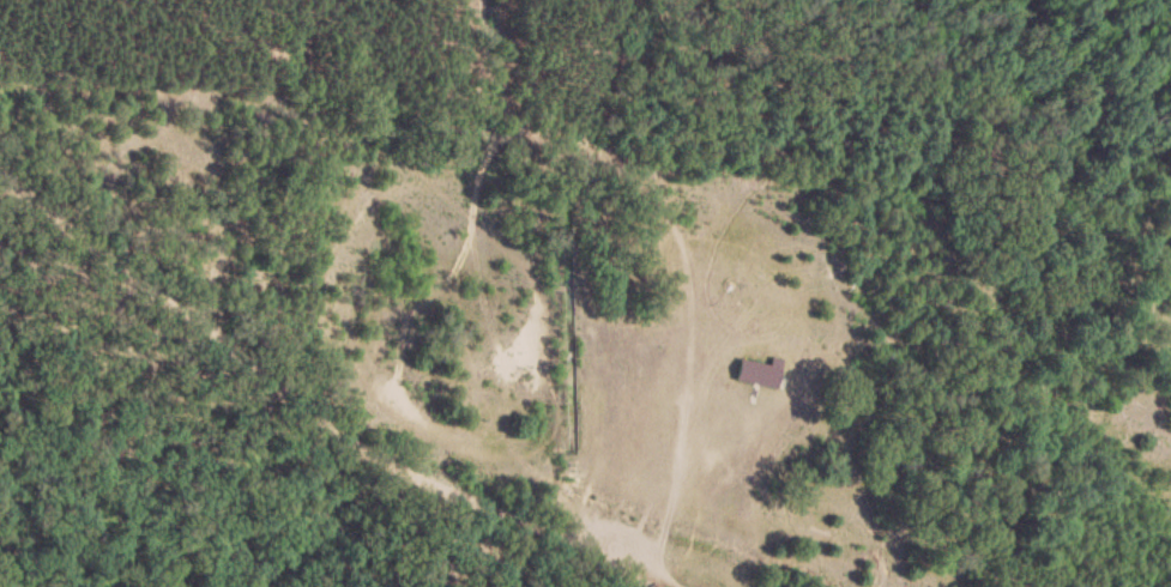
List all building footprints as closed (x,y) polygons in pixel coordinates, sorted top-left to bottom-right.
[(774,388),(780,360),(770,358),(769,365),(738,359),(733,379),(774,388)]
